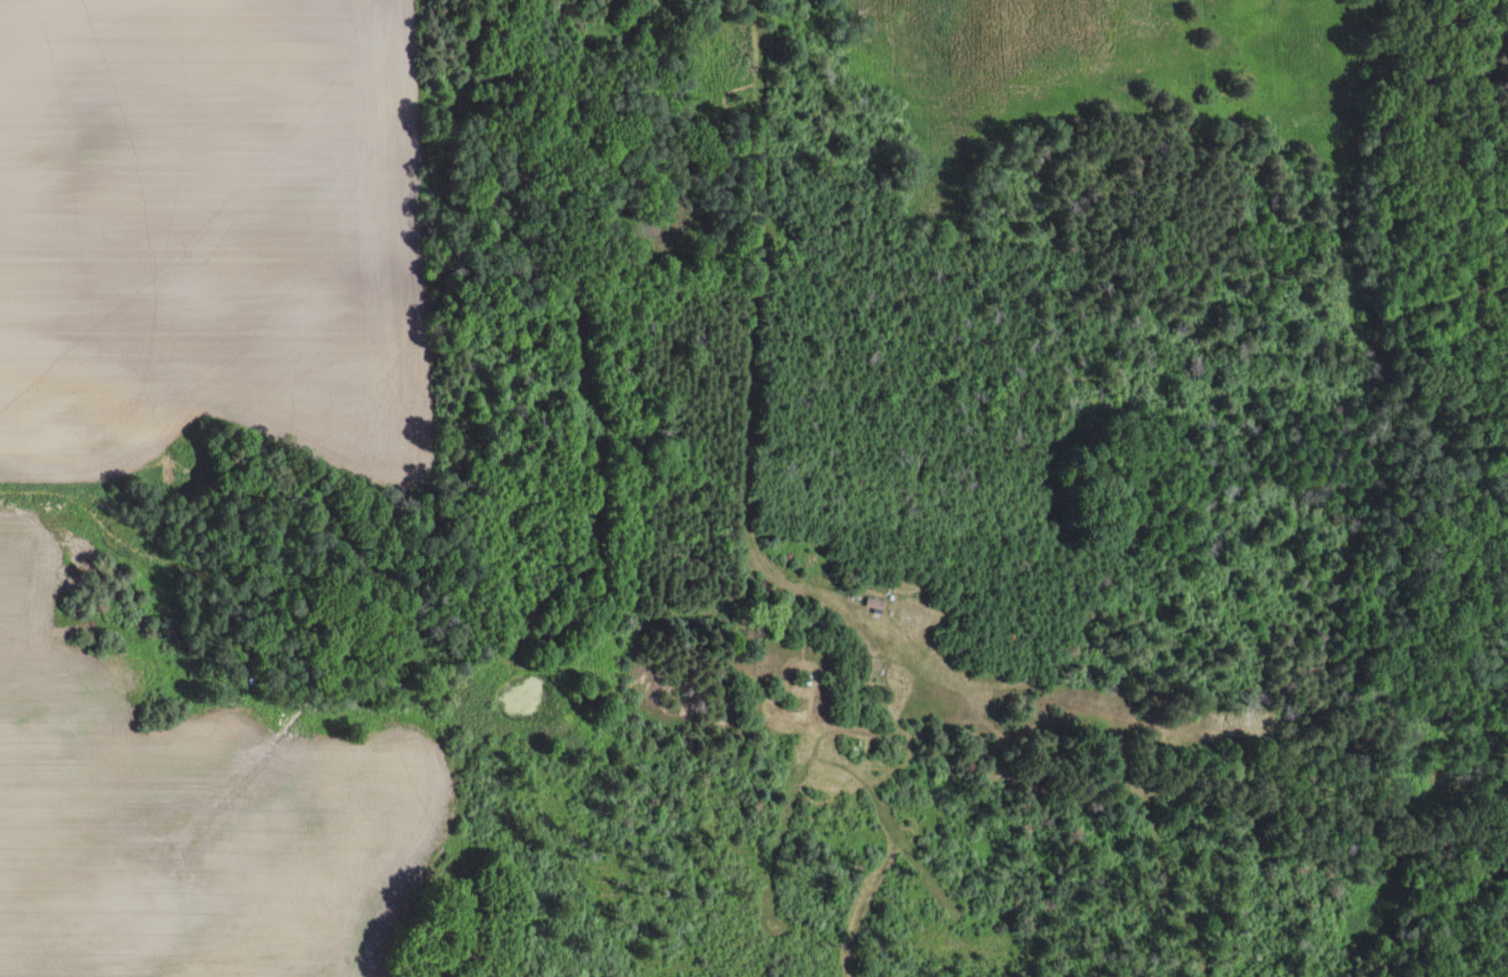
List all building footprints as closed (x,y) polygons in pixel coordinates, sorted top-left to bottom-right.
[(885,599),(868,595),(865,610),(882,613),(885,599)]
